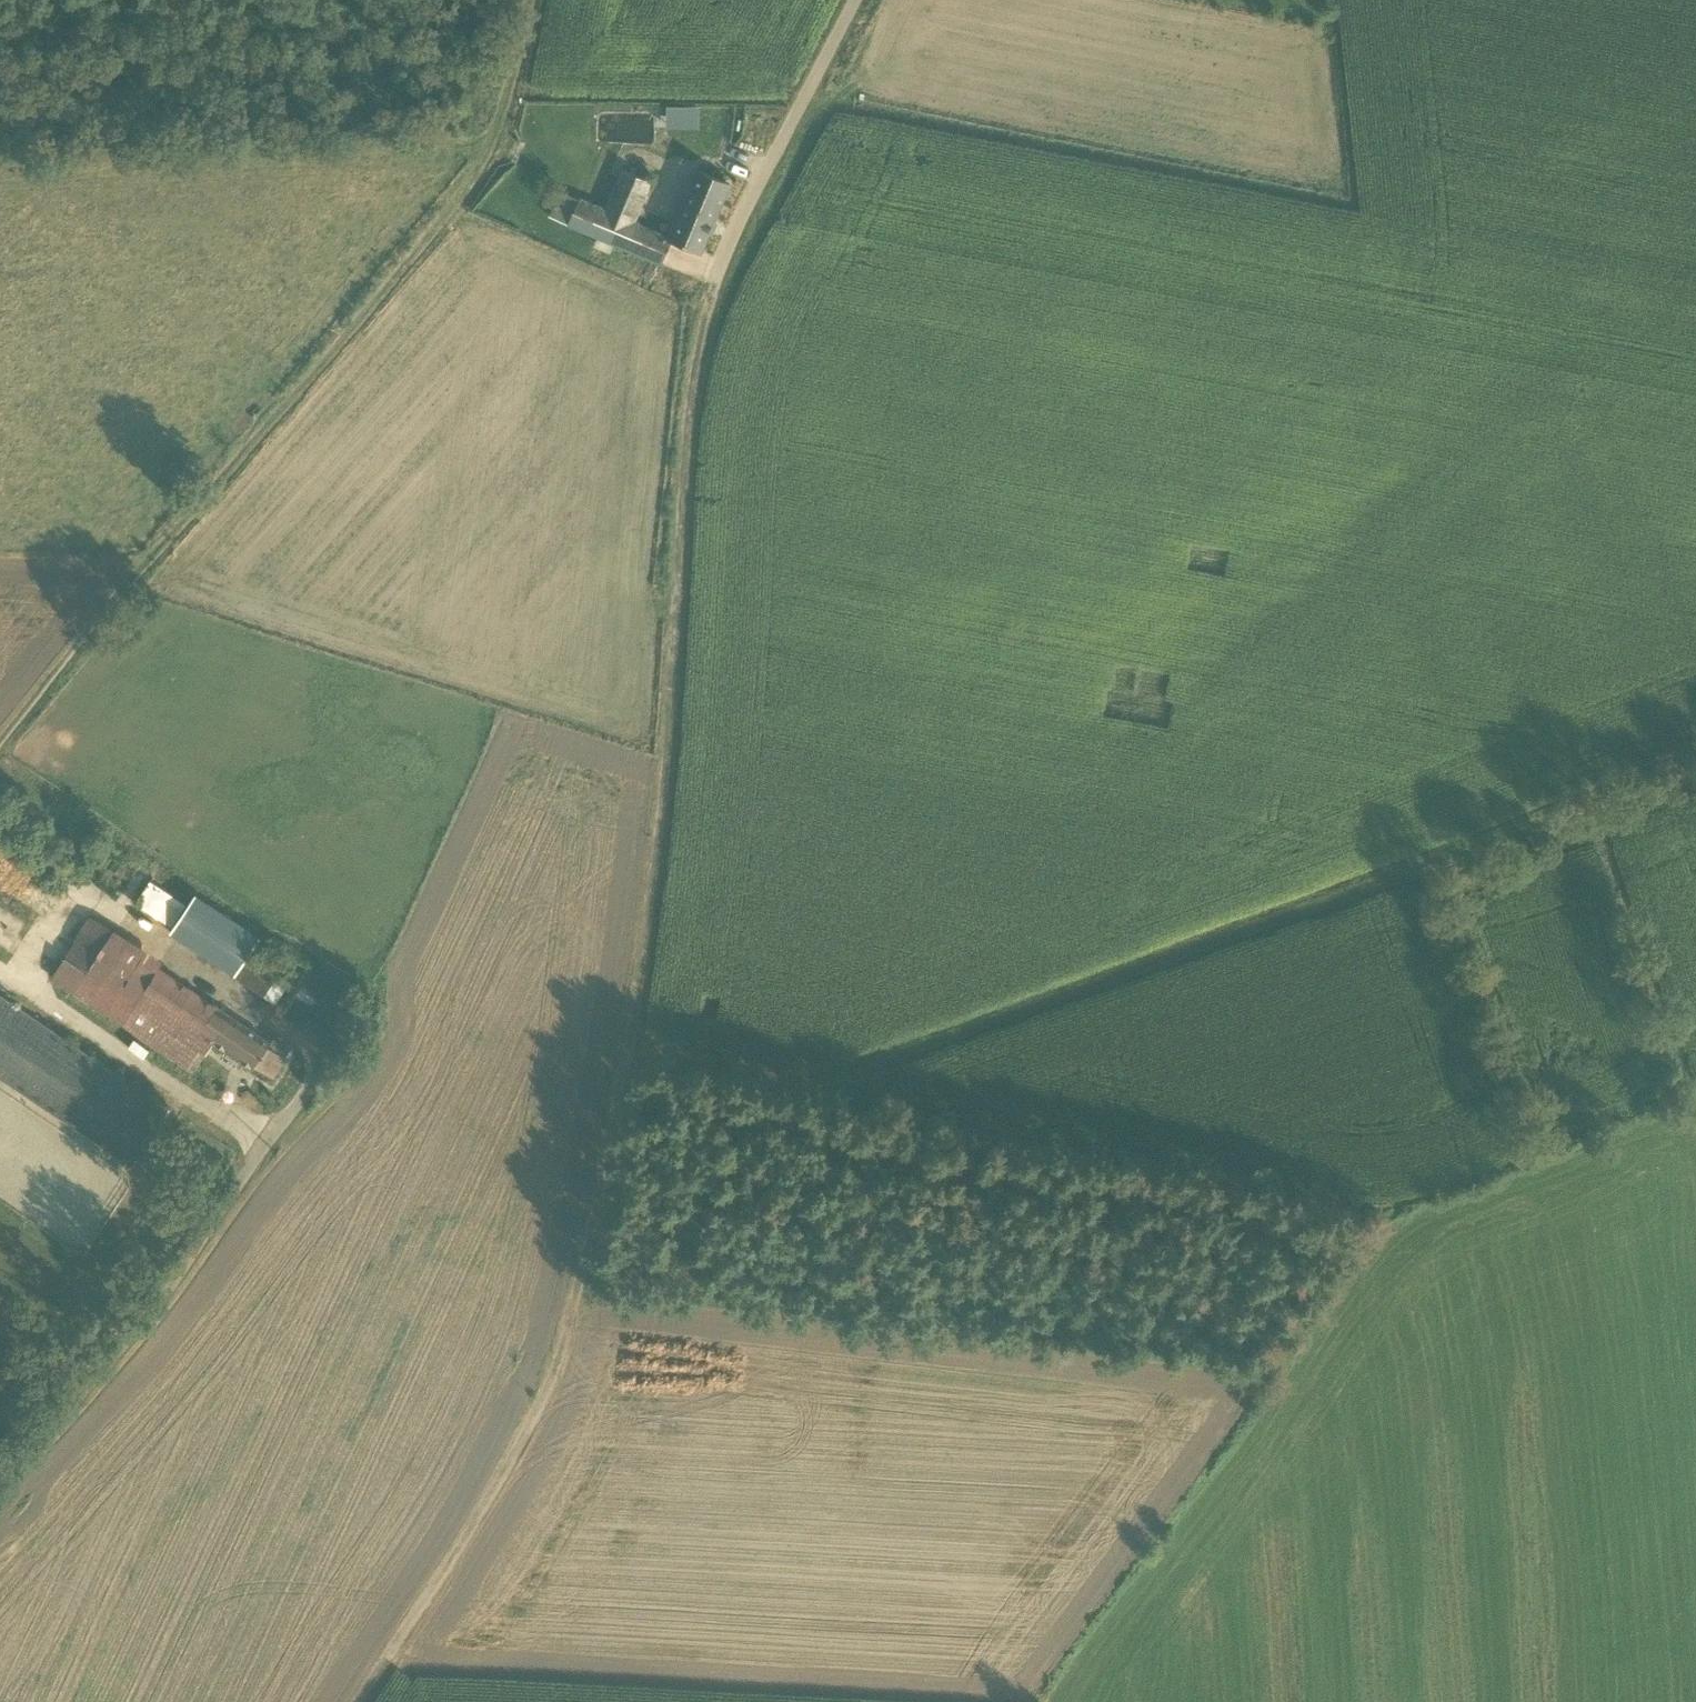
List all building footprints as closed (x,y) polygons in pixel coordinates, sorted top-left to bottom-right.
[(661,263),(671,239),(670,239),(670,238),(633,222),(650,181),(623,170),(606,211),(580,199),(569,224),(661,263)] [(670,239),(671,239),(700,251),(728,183),(699,171),(670,238),(670,239)] [(149,882),(135,904),(171,928),(185,906),(149,882)] [(195,897),(170,935),(234,978),(260,938),(195,897)] [(270,1044),(269,1043),(212,1007),(213,1005),(207,1002),(206,1004),(186,991),(188,988),(183,985),(181,988),(155,972),(162,961),(90,917),(86,919),(50,979),(191,1074),(212,1044),(224,1052),(222,1056),(235,1065),(239,1061),(252,1070),(255,1067),(272,1079),(285,1060),(283,1058),(268,1048),(270,1044)] [(277,976),(262,997),(274,1005),(289,983),(277,976)] [(130,1166),(168,1108),(0,997),(0,1078),(130,1166)] [(268,1048),(283,1058),(290,1047),(273,1036),(269,1043),(270,1044),(268,1048)]
